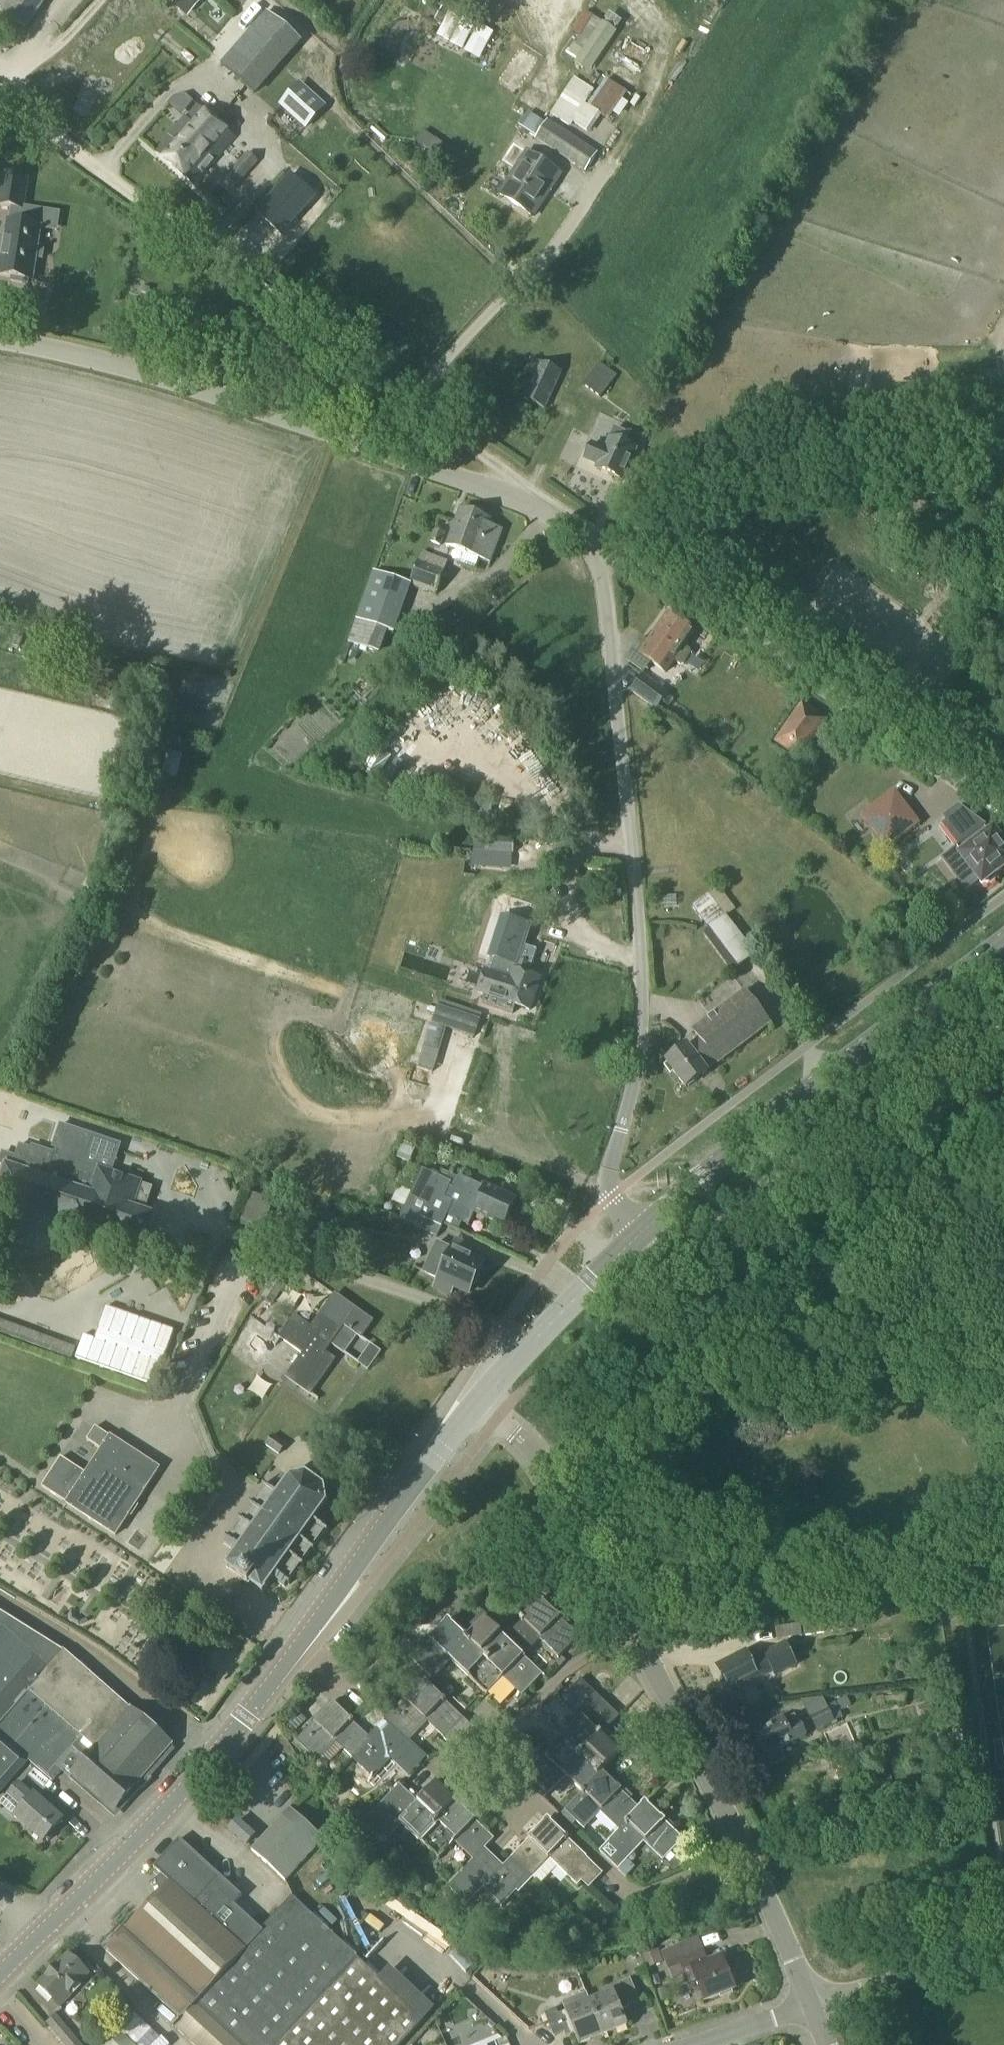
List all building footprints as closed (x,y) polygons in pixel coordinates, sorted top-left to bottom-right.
[(24,30),(45,0),(0,0),(0,13),(24,30)] [(180,12),(190,0),(177,0),(172,6),(180,12)] [(587,29),(595,8),(585,5),(577,26),(587,29)] [(459,17),(448,11),(436,36),(447,41),(459,17)] [(267,13),(220,67),(254,95),(300,43),(267,13)] [(577,57),(591,67),(621,25),(606,15),(577,57)] [(462,17),(449,43),(462,49),(474,23),(462,17)] [(478,26),(464,52),(478,60),(486,44),(492,33),(478,26)] [(573,78),(550,115),(568,128),(570,124),(588,135),(600,116),(583,104),(592,91),(573,78)] [(278,105),(284,111),(304,131),(325,110),(305,90),(299,84),(278,105)] [(156,155),(174,171),(216,123),(197,107),(156,155)] [(546,122),(535,138),(548,146),(586,171),(596,156),(558,130),(546,122)] [(234,139),(216,123),(174,171),(192,187),(234,139)] [(560,175),(525,152),(498,195),(532,217),(560,175)] [(257,164),(247,155),(225,180),(234,189),(257,164)] [(6,278),(10,279),(11,279),(11,283),(27,285),(27,281),(28,282),(30,282),(39,228),(32,227),(34,212),(34,211),(22,209),(22,208),(27,179),(2,175),(0,188),(0,207),(10,208),(13,209),(11,223),(7,223),(2,254),(0,254),(0,277),(6,278)] [(257,213),(282,235),(315,197),(290,175),(257,213)] [(544,410),(560,374),(529,359),(522,373),(531,376),(520,399),(544,410)] [(582,386),(600,398),(616,376),(597,365),(582,386)] [(591,445),(591,446),(590,445),(581,463),(621,482),(635,451),(633,450),(637,440),(625,434),(625,435),(614,430),(610,439),(609,439),(604,451),(591,445)] [(490,521),(460,510),(446,547),(489,564),(501,531),(488,526),(490,521)] [(439,547),(444,533),(435,530),(430,544),(439,547)] [(408,585),(434,595),(446,564),(434,559),(431,567),(417,561),(408,585)] [(380,630),(385,632),(391,634),(408,586),(385,577),(372,573),(348,643),(372,652),(380,630)] [(640,639),(632,651),(650,663),(665,674),(673,662),(679,666),(683,666),(690,655),(689,651),(683,647),(693,633),(667,614),(646,644),(640,639)] [(630,693),(656,711),(667,694),(641,676),(630,693)] [(669,677),(663,686),(676,696),(683,687),(669,677)] [(119,712),(123,695),(110,692),(106,708),(119,712)] [(798,760),(823,723),(801,708),(776,745),(798,760)] [(173,740),(168,763),(184,766),(189,743),(173,740)] [(894,795),(862,818),(879,842),(911,818),(894,795)] [(958,847),(954,849),(960,857),(959,857),(970,871),(959,879),(970,893),(981,885),(981,886),(982,885),(988,886),(988,887),(995,882),(994,882),(995,875),(1003,868),(1003,848),(998,840),(996,842),(990,834),(988,836),(982,828),(985,826),(957,806),(941,818),(944,821),(960,842),(957,845),(958,847)] [(488,841),(487,852),(510,855),(512,843),(488,841)] [(733,973),(754,957),(708,895),(692,907),(709,929),(704,934),(733,973)] [(528,1011),(539,980),(526,975),(529,965),(531,966),(536,951),(517,945),(512,960),(518,962),(514,972),(510,982),(484,973),(477,993),(504,1002),(504,1003),(528,1011)] [(744,992),(743,993),(694,1031),(693,1030),(692,1031),(699,1040),(688,1048),(687,1047),(665,1063),(685,1089),(707,1073),(705,1070),(716,1062),(718,1065),(719,1064),(768,1026),(769,1027),(770,1026),(744,992)] [(435,1008),(430,1024),(444,1028),(473,1037),(478,1022),(435,1008)] [(147,1198),(150,1189),(138,1185),(139,1185),(97,1170),(97,1173),(76,1165),(80,1154),(84,1156),(91,1137),(59,1126),(52,1148),(56,1150),(56,1152),(53,1151),(52,1155),(31,1148),(28,1157),(15,1153),(14,1157),(12,1156),(8,1168),(4,1167),(0,1180),(0,1195),(29,1205),(28,1210),(57,1220),(58,1217),(87,1227),(88,1224),(114,1233),(113,1236),(143,1246),(153,1217),(142,1213),(147,1198)] [(408,1164),(415,1148),(402,1143),(396,1159),(408,1164)] [(442,1224),(456,1230),(459,1223),(467,1227),(473,1214),(501,1228),(514,1201),(484,1187),(484,1189),(458,1177),(457,1180),(452,1178),(449,1183),(421,1170),(411,1193),(404,1208),(398,1221),(414,1226),(418,1217),(441,1227),(442,1224)] [(441,1228),(441,1227),(418,1217),(414,1226),(413,1228),(436,1238),(441,1228)] [(452,1252),(436,1244),(422,1273),(438,1281),(434,1289),(448,1296),(452,1287),(467,1294),(472,1284),(474,1285),(479,1276),(476,1275),(481,1265),(465,1258),(470,1249),(456,1243),(452,1252)] [(260,1299),(273,1306),(286,1283),(274,1276),(260,1299)] [(371,1323),(334,1297),(310,1330),(294,1318),(279,1339),(303,1356),(286,1380),(309,1396),(334,1362),(323,1355),(330,1344),(343,1354),(356,1337),(359,1339),(371,1323)] [(74,1356),(154,1383),(173,1328),(104,1304),(93,1337),(82,1333),(74,1356)] [(6,1336),(9,1327),(0,1323),(0,1334),(6,1336)] [(369,1346),(355,1364),(367,1372),(380,1354),(369,1346)] [(100,1453),(86,1474),(62,1458),(42,1487),(66,1503),(115,1535),(128,1514),(143,1490),(146,1486),(157,1469),(94,1428),(86,1441),(101,1451),(100,1453)] [(272,1435),(264,1446),(279,1456),(286,1445),(272,1435)] [(263,1484),(262,1486),(262,1487),(263,1488),(252,1504),(250,1503),(248,1505),(250,1506),(241,1519),(239,1518),(237,1520),(239,1522),(227,1538),(225,1537),(223,1539),(225,1541),(223,1544),(236,1553),(226,1567),(239,1576),(237,1578),(247,1585),(248,1583),(262,1593),(271,1579),(284,1587),(286,1584),(288,1586),(290,1583),(288,1582),(299,1565),(302,1567),(303,1564),(302,1563),(310,1551),(312,1552),(314,1549),(312,1547),(324,1531),(326,1533),(327,1530),(313,1521),(323,1505),(327,1506),(327,1502),(324,1502),(323,1490),(325,1488),(324,1486),(321,1487),(306,1477),(307,1474),(303,1473),(302,1476),(291,1479),(290,1476),(287,1477),(282,1474),(274,1486),(271,1489),(266,1486),(263,1484)] [(503,1639),(522,1658),(540,1639),(560,1657),(578,1638),(539,1601),(503,1639)] [(62,1768),(85,1789),(82,1791),(94,1801),(96,1799),(112,1813),(136,1786),(135,1785),(170,1746),(63,1651),(61,1652),(0,1614),(0,1737),(50,1782),(62,1768)] [(475,1631),(466,1640),(504,1677),(523,1695),(542,1676),(522,1658),(503,1639),(489,1625),(491,1622),(483,1615),(471,1628),(475,1631)] [(799,1627),(774,1629),(776,1642),(801,1639),(801,1637),(843,1632),(843,1629),(855,1628),(854,1616),(842,1616),(841,1620),(799,1624),(799,1627)] [(430,1679),(448,1660),(466,1640),(447,1621),(410,1660),(430,1679)] [(466,1640),(448,1660),(486,1696),(504,1677),(466,1640)] [(744,1684),(746,1687),(773,1673),(775,1677),(796,1667),(784,1645),(764,1655),(766,1660),(753,1667),(746,1653),(717,1668),(729,1691),(744,1684)] [(580,1719),(599,1737),(618,1718),(580,1681),(561,1700),(580,1719)] [(424,1683),(423,1684),(387,1721),(406,1740),(424,1722),(453,1750),(472,1730),(425,1684),(424,1683)] [(809,1718),(827,1709),(821,1697),(801,1700),(809,1718)] [(302,1723),(312,1706),(302,1701),(293,1718),(302,1723)] [(350,1759),(369,1739),(332,1703),(294,1742),(314,1761),(332,1742),(350,1759)] [(827,1709),(809,1718),(816,1732),(834,1723),(827,1709)] [(765,1758),(767,1757),(771,1766),(776,1768),(783,1764),(785,1759),(780,1751),(806,1738),(800,1726),(799,1726),(795,1718),(784,1724),(782,1719),(769,1726),(770,1729),(754,1737),(760,1747),(757,1748),(761,1756),(764,1755),(765,1758)] [(599,1737),(580,1719),(525,1775),(544,1794),(563,1775),(599,1737)] [(426,1759),(406,1740),(387,1721),(369,1739),(350,1759),(370,1778),(385,1763),(388,1760),(407,1778),(426,1759)] [(608,1746),(599,1737),(563,1775),(581,1794),(601,1774),(616,1758),(618,1760),(624,1754),(612,1742),(608,1746)] [(5,1785),(25,1764),(0,1742),(0,1791),(5,1785)] [(601,1774),(581,1794),(563,1812),(583,1832),(602,1812),(620,1830),(638,1811),(601,1774)] [(400,1825),(419,1843),(455,1805),(446,1796),(450,1793),(438,1781),(430,1788),(431,1790),(417,1805),(400,1825)] [(7,1794),(0,1802),(0,1806),(42,1843),(44,1840),(47,1843),(54,1835),(52,1832),(61,1821),(34,1797),(33,1798),(17,1784),(7,1794)] [(385,1840),(400,1825),(417,1805),(398,1786),(385,1799),(361,1824),(381,1844),(385,1840)] [(645,1804),(638,1811),(620,1830),(607,1843),(598,1853),(617,1872),(646,1843),(664,1861),(683,1842),(645,1804)] [(455,1805),(419,1843),(437,1861),(456,1842),(474,1860),(483,1851),(484,1852),(493,1842),(455,1805)] [(321,1840),(289,1810),(251,1852),(284,1881),(321,1840)] [(236,1821),(228,1830),(245,1846),(253,1837),(236,1821)] [(582,1863),(585,1860),(547,1823),(511,1860),(530,1878),(547,1861),(574,1887),(577,1886),(591,1872),(582,1863)] [(106,1952),(180,2020),(174,2027),(193,2044),(400,2044),(422,2021),(433,2009),(388,1968),(377,1979),(355,1959),(291,1901),(292,1900),(291,1899),(260,1932),(232,1906),(240,1898),(179,1840),(153,1868),(152,1869),(161,1876),(155,1882),(160,1894),(151,1903),(138,1918),(106,1952)] [(502,1869),(484,1852),(483,1851),(474,1860),(447,1888),(466,1907),(485,1887),(504,1905),(530,1878),(511,1860),(502,1869)] [(406,1864),(394,1867),(398,1881),(410,1877),(406,1864)] [(646,1970),(662,1964),(657,1950),(641,1956),(646,1970)] [(700,1951),(678,1961),(685,1976),(688,1983),(695,1980),(704,2002),(734,1990),(720,1958),(706,1964),(700,1951)] [(87,1975),(68,1955),(37,1986),(58,2007),(69,1995),(68,1994),(87,1975)] [(499,1974),(485,1969),(481,1982),(494,1987),(499,1974)] [(620,1990),(588,2003),(602,2036),(626,2026),(620,2010),(638,2003),(629,1980),(618,1984),(620,1990)] [(588,2003),(557,2015),(555,2009),(543,2014),(553,2037),(571,2030),(578,2044),(602,2036),(588,2003)] [(430,2022),(442,2031),(451,2020),(439,2010),(430,2022)] [(46,2024),(64,2044),(79,2044),(78,2043),(54,2017),(46,2024)] [(98,2044),(132,2044),(114,2028),(98,2044)]
